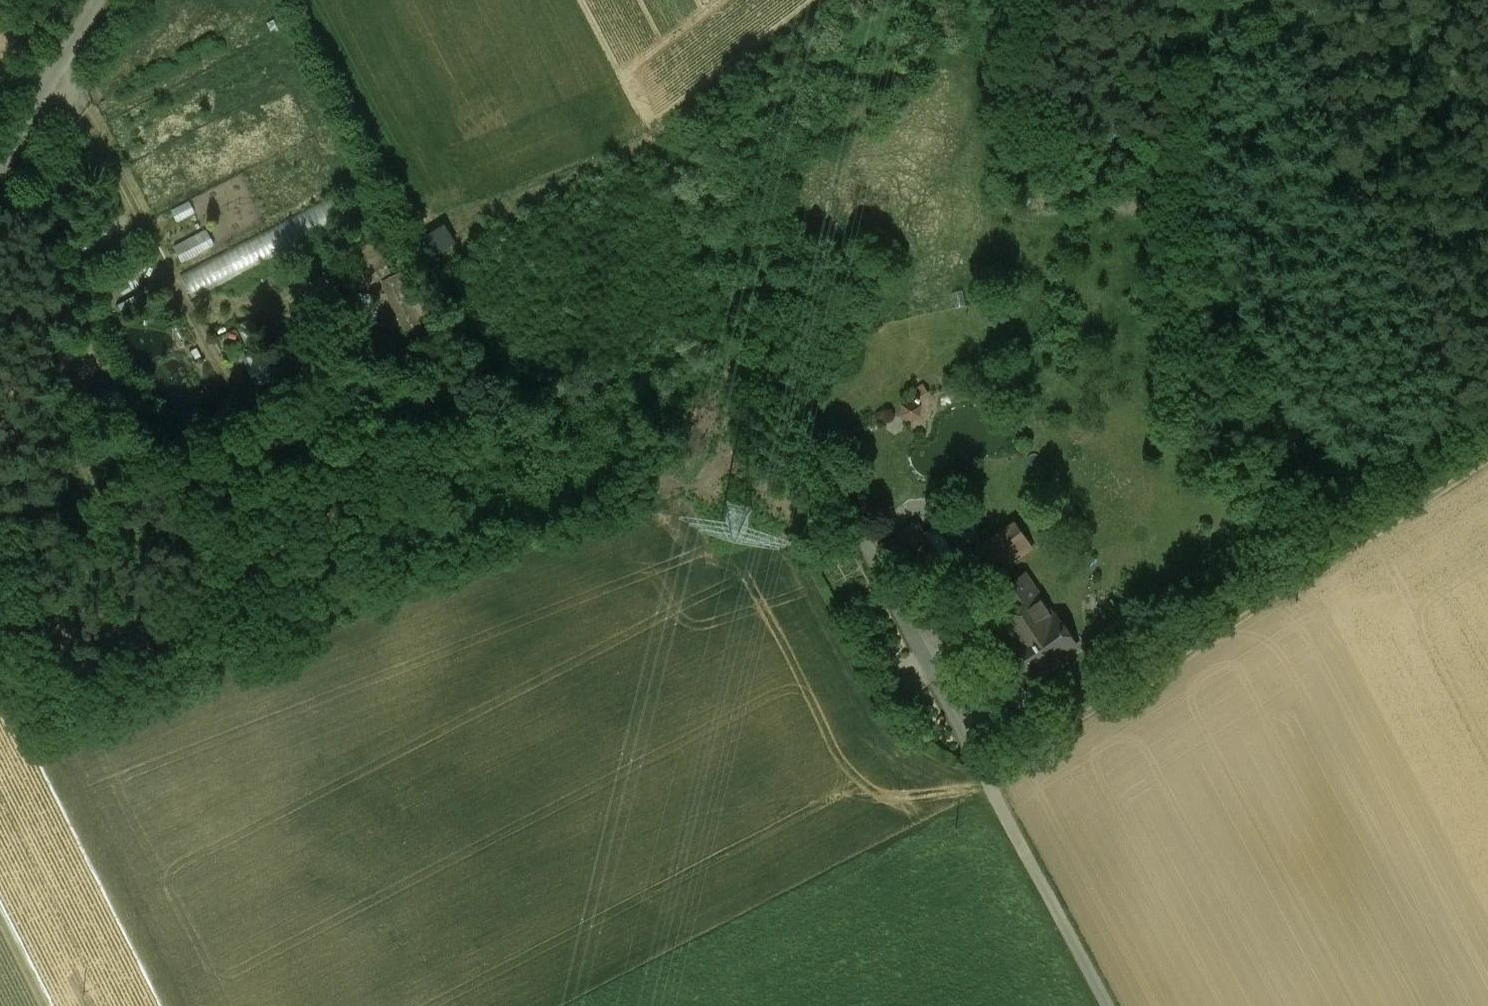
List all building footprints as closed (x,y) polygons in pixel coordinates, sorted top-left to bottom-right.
[(347,193),(183,274),(195,298),(359,217),(347,193)] [(190,201),(172,210),(179,223),(197,214),(190,201)] [(410,268),(382,281),(405,331),(433,319),(410,268)] [(146,275),(104,297),(112,313),(154,291),(146,275)] [(925,533),(917,523),(898,536),(905,546),(904,547),(932,586),(952,573),(944,561),(925,533)] [(951,550),(938,530),(931,529),(925,533),(944,561),(950,557),(951,550)] [(1021,530),(971,564),(983,581),(1032,547),(1021,530)] [(1025,575),(999,592),(1013,612),(1033,598),(1035,600),(1040,597),(1025,575)] [(1013,612),(999,621),(1008,634),(1013,642),(999,652),(1002,656),(1001,662),(1007,672),(1014,673),(1021,684),(1035,674),(1036,675),(1045,668),(1045,667),(1077,646),(1056,616),(1049,621),(1035,600),(1033,598),(1013,612)]
